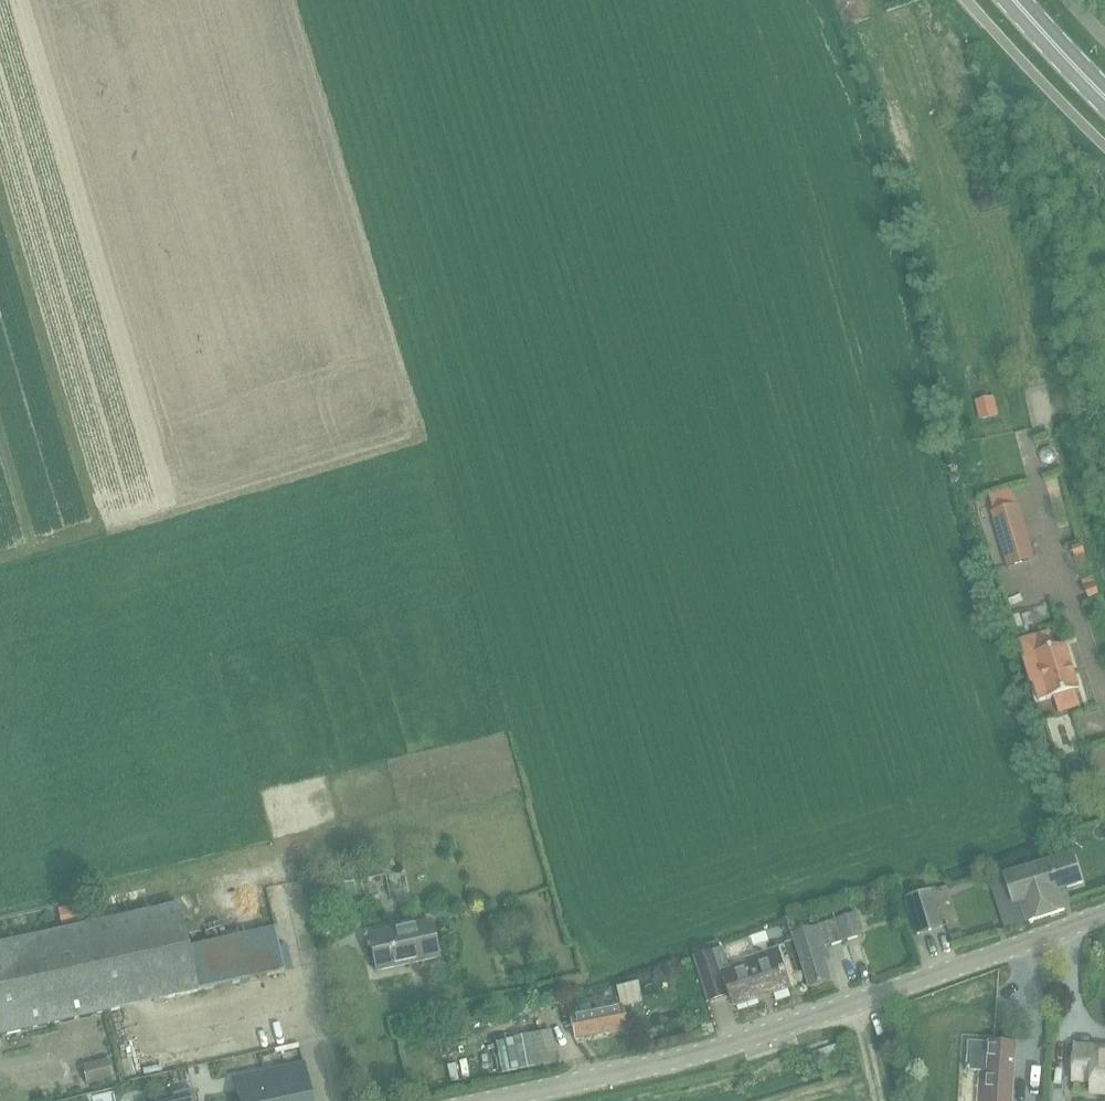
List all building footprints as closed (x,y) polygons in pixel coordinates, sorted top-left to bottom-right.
[(1074,438),(1055,440),(1057,457),(1076,455),(1074,438)] [(1018,506),(992,514),(1008,567),(1034,559),(1018,506)] [(1083,554),(1073,557),(1076,567),(1086,564),(1083,554)] [(1091,579),(1081,582),(1084,592),(1094,589),(1091,579)] [(1045,682),(1034,685),(1040,703),(1055,698),(1059,712),(1074,708),(1069,694),(1080,690),(1066,645),(1036,654),(1045,682)] [(1006,881),(1007,884),(1014,905),(1022,902),(1029,923),(1065,910),(1059,891),(1082,883),(1073,858),(1006,881)] [(366,887),(384,886),(383,871),(365,873),(366,887)] [(81,910),(99,906),(96,893),(78,897),(81,910)] [(943,927),(937,906),(933,894),(908,902),(918,935),(943,927)] [(896,899),(884,903),(888,916),(900,913),(896,899)] [(279,951),(274,929),(188,948),(178,905),(0,945),(0,1035),(284,972),(279,951)] [(76,905),(57,909),(62,929),(80,925),(76,905)] [(793,934),(803,967),(810,988),(832,981),(826,961),(831,959),(828,947),(862,936),(856,915),(793,934)] [(368,935),(371,950),(376,971),(438,957),(433,936),(430,922),(368,935)] [(735,1006),(762,997),(791,988),(780,955),(731,971),(724,950),(723,950),(723,949),(722,950),(719,941),(693,950),(710,1001),(731,994),(735,1006)] [(584,1015),(570,1018),(575,1040),(624,1030),(620,1008),(602,1012),(584,1015)] [(530,1036),(496,1043),(501,1072),(535,1066),(534,1056),(530,1036)] [(276,1052),(299,1050),(298,1041),(275,1044),(276,1052)] [(1016,1045),(991,1043),(991,1044),(969,1043),(968,1072),(981,1072),(979,1100),(1012,1100),(1016,1045)] [(1077,1048),(1075,1080),(1091,1081),(1090,1093),(1104,1094),(1104,1050),(1077,1048)] [(128,1049),(105,1051),(106,1066),(130,1064),(128,1049)] [(234,1079),(239,1100),(311,1100),(303,1063),(253,1075),(234,1079)] [(193,1095),(193,1091),(173,1095),(174,1100),(170,1100),(195,1100),(193,1095)]
